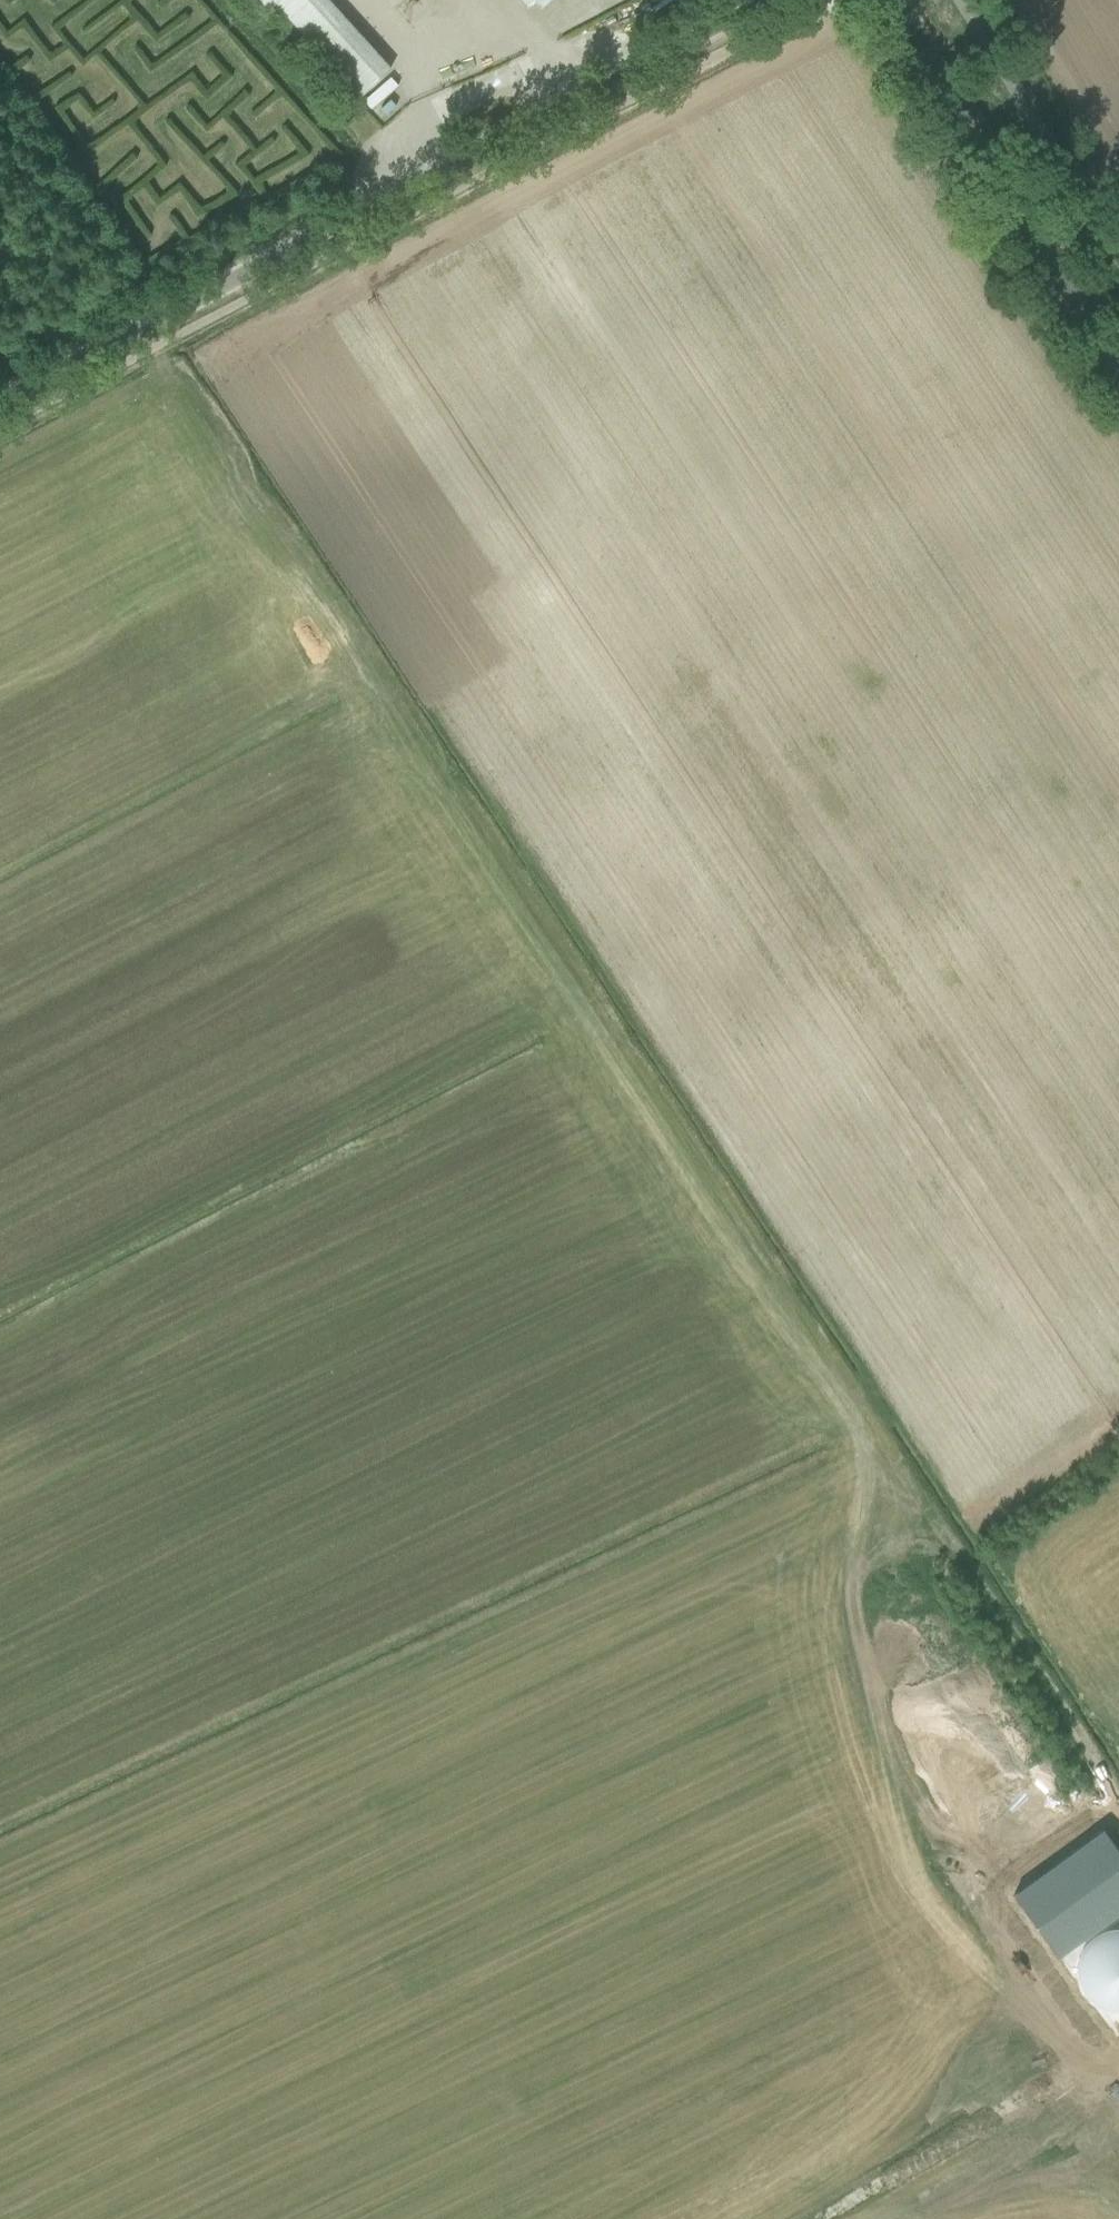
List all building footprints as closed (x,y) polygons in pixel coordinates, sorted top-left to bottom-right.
[(267,10),(274,3),(360,98),(390,71),(325,0),(258,0),(267,10)] [(527,6),(534,0),(541,9),(551,0),(521,0),(527,6)] [(1098,1951),(1088,1930),(1069,1939),(1079,1960),(1098,1951)]
